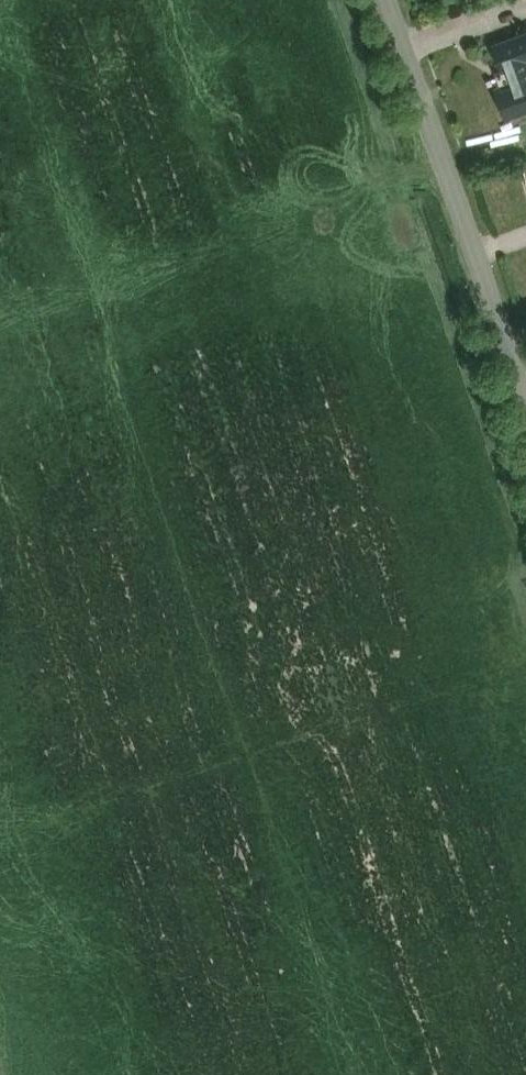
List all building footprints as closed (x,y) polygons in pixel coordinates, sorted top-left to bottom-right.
[(498,49),(504,66),(507,65),(514,82),(498,88),(508,114),(525,107),(525,39),(498,49)]
